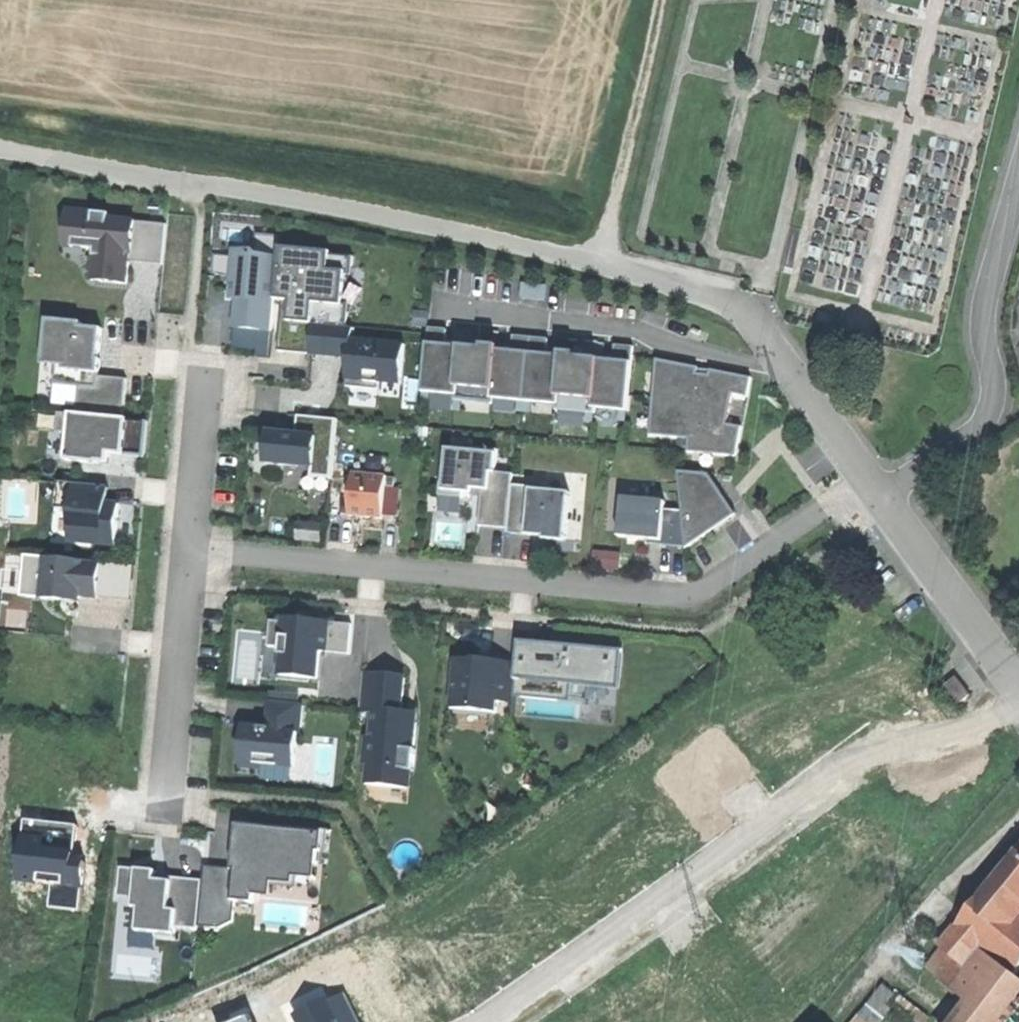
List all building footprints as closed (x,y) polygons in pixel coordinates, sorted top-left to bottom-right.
[(114,218),(71,214),(69,239),(92,241),(91,253),(98,254),(97,267),(106,268),(104,286),(131,288),(133,266),(133,257),(169,260),(172,228),(113,223),(114,218)] [(91,253),(92,241),(69,239),(68,251),(91,253)] [(283,262),(279,304),(294,305),(293,314),(286,314),(282,356),(314,359),(314,357),(317,328),(350,331),(353,307),(343,306),(346,280),(356,280),(357,261),(335,259),(335,256),(284,252),(283,262)] [(279,304),(283,262),(259,260),(259,256),(239,254),(236,288),(240,289),(238,303),(241,303),(238,332),(277,335),(279,304)] [(169,260),(133,257),(133,266),(168,269),(169,260)] [(104,286),(106,268),(97,267),(95,285),(104,286)] [(550,289),(527,288),(526,304),(549,305),(550,289)] [(86,326),(53,323),(49,367),(60,368),(58,389),(82,391),(100,392),(97,420),(127,423),(131,383),(103,380),(105,363),(100,363),(100,355),(104,355),(107,332),(86,330),(86,326)] [(350,331),(317,328),(314,357),(344,360),(344,354),(354,355),(350,391),(382,394),(383,387),(405,389),(409,349),(356,345),(357,331),(350,331)] [(451,334),(433,332),(426,397),(433,398),(458,400),(458,405),(465,406),(497,409),(498,403),(521,406),(535,407),(559,409),(559,415),(591,417),(598,417),(598,414),(623,415),(631,416),(637,351),(619,350),(617,366),(580,362),(580,359),(565,357),(564,361),(552,359),(553,343),(516,340),(515,356),(502,355),(502,351),(486,350),(486,353),(450,350),(451,334)] [(660,364),(653,440),(692,444),(691,457),(740,461),(746,432),(731,429),(737,400),(752,402),(755,383),(714,375),(713,380),(701,378),(702,372),(660,364)] [(97,420),(100,392),(82,391),(81,419),(97,420)] [(433,398),(426,397),(425,407),(432,408),(433,398)] [(464,416),(465,406),(458,405),(457,415),(464,416)] [(535,407),(521,406),(520,416),(534,417),(535,407)] [(631,416),(623,415),(622,427),(631,427),(631,416)] [(127,423),(97,420),(81,419),(63,417),(61,436),(73,437),(70,466),(103,469),(103,467),(104,461),(113,462),(114,459),(149,462),(152,425),(127,423)] [(598,417),(591,417),(590,427),(597,428),(598,417)] [(336,483),(342,424),(301,420),(300,438),(272,436),(269,467),(315,471),(314,482),(336,483)] [(516,490),(517,478),(499,477),(501,454),(475,452),(474,455),(450,453),(449,472),(445,471),(442,500),(465,502),(466,497),(475,498),(476,493),(486,494),(482,530),(511,533),(516,490)] [(681,476),(686,516),(689,554),(740,519),(713,478),(681,476)] [(390,480),(356,478),(353,520),(387,523),(390,480)] [(111,491),(62,486),(60,503),(76,504),(75,513),(73,538),(95,541),(94,548),(119,550),(122,508),(110,507),(111,491)] [(535,491),(516,490),(511,533),(511,538),(530,540),(530,537),(547,539),(547,541),(569,544),(574,497),(534,493),(535,491)] [(59,511),(75,513),(76,504),(60,503),(59,511)] [(670,507),(625,503),(622,542),(650,545),(664,546),(663,552),(689,554),(686,516),(669,514),(670,507)] [(95,541),(73,538),(72,546),(94,548),(95,541)] [(597,553),(596,565),(625,567),(625,554),(597,553)] [(104,566),(48,561),(44,603),(64,605),(64,602),(82,604),(83,600),(100,602),(104,566)] [(137,569),(104,566),(100,602),(134,605),(137,569)] [(355,628),(303,624),(303,627),(295,626),(286,626),(274,624),(272,651),(286,652),(283,680),(321,683),(323,656),(352,659),(355,628)] [(520,669),(518,701),(571,705),(572,685),(576,685),(620,689),(624,643),(554,637),(553,648),(551,667),(521,665),(520,669)] [(551,667),(553,648),(522,646),(521,665),(551,667)] [(481,665),(458,664),(454,715),(500,718),(501,707),(517,708),(518,701),(520,669),(487,666),(486,669),(481,669),(481,665)] [(416,754),(418,728),(412,728),(404,717),(407,681),(366,678),(363,715),(376,716),(374,742),(370,742),(367,767),(372,768),(370,788),(394,790),(396,773),(414,774),(415,775),(417,754),(416,754)] [(947,688),(961,707),(971,699),(958,680),(947,688)] [(306,708),(271,705),(269,735),(247,733),(248,729),(246,729),(242,772),(263,774),(263,779),(264,779),(265,769),(297,771),(300,738),(304,738),(306,708)] [(419,718),(404,717),(412,728),(418,728),(419,718)] [(412,791),(414,774),(396,773),(394,790),(412,791)] [(239,873),(206,871),(205,885),(201,931),(224,932),(236,926),(237,905),(257,907),(258,894),(269,895),(270,883),(294,885),(294,882),(296,866),(320,867),(321,867),(323,840),(251,834),(250,852),(240,851),(239,873)] [(989,896),(1012,915),(1018,906),(1018,859),(989,896)] [(320,867),(296,866),(294,882),(319,884),(320,867)] [(201,931),(205,885),(174,882),(174,885),(158,884),(158,875),(123,872),(121,900),(138,901),(137,911),(142,912),(140,935),(158,937),(157,941),(177,943),(178,931),(201,933),(201,931)] [(1017,976),(1018,974),(1018,921),(1012,915),(989,896),(961,931),(1017,976)] [(1009,986),(1017,976),(961,931),(953,941),(1009,986)] [(1009,986),(953,941),(944,952),(958,963),(941,983),(975,1010),(965,1021),(1001,1021),(1018,1000),(1018,995),(1009,986)]
